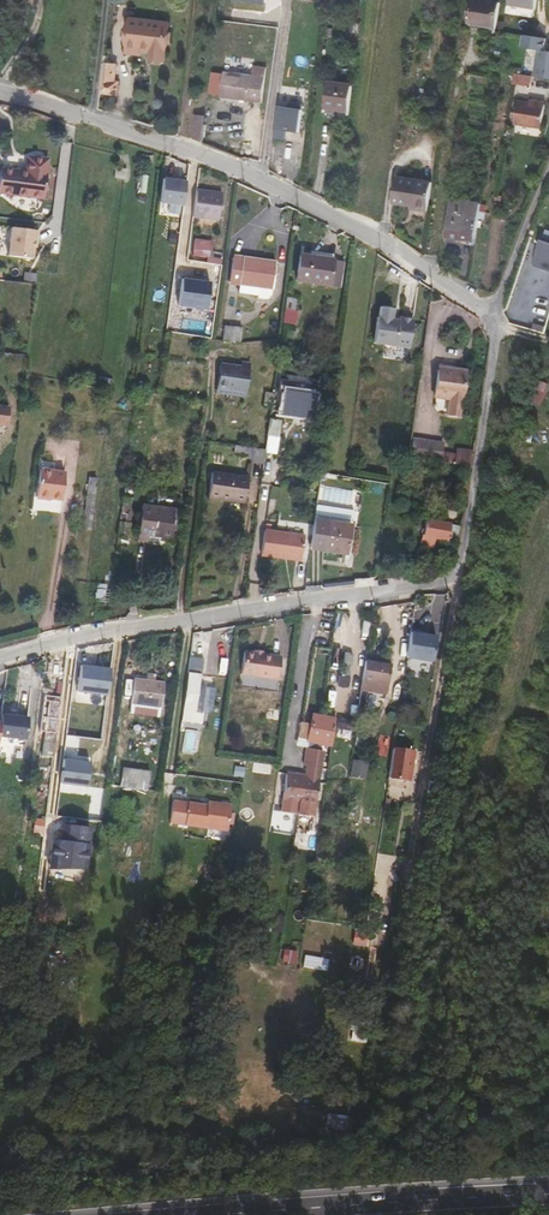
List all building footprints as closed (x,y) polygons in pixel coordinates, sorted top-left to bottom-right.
[(496,26),(500,2),(491,0),(473,0),(470,22),(496,26)] [(535,11),(537,0),(510,0),(509,6),(535,11)] [(131,17),(127,53),(141,54),(142,51),(151,53),(151,59),(165,61),(170,22),(131,17)] [(522,45),(544,51),(547,38),(525,32),(522,45)] [(548,80),(548,53),(538,52),(534,78),(548,80)] [(104,62),(100,93),(118,94),(119,81),(116,80),(118,63),(104,62)] [(225,71),(221,96),(263,102),(267,68),(254,67),(252,75),(225,71)] [(532,78),(514,76),(513,85),(531,87),(532,78)] [(325,107),(349,111),(353,85),(328,82),(325,107)] [(531,97),(520,95),(518,108),(514,107),(514,112),(517,113),(516,119),(543,123),(547,100),(531,97)] [(276,138),(287,139),(288,131),(302,131),(303,101),(278,99),(276,138)] [(206,118),(195,117),(192,138),(203,139),(206,118)] [(0,178),(0,193),(42,199),(45,174),(46,174),(48,159),(27,156),(25,171),(1,168),(0,178)] [(126,169),(118,168),(116,180),(124,181),(126,169)] [(415,206),(415,209),(427,211),(432,181),(397,175),(393,202),(410,205),(415,206)] [(160,203),(183,206),(186,182),(163,179),(160,203)] [(221,194),(197,190),(193,216),(217,219),(221,194)] [(446,235),(476,239),(482,203),(451,199),(446,235)] [(35,257),(36,228),(0,226),(0,255),(35,257)] [(547,228),(544,240),(541,239),(533,263),(548,268),(548,228),(547,228)] [(194,239),(193,249),(201,250),(200,257),(208,258),(211,241),(194,239)] [(300,255),(297,280),(341,286),(345,262),(300,255)] [(240,283),(272,288),(276,262),(233,256),(230,281),(240,283)] [(208,308),(210,280),(181,278),(180,306),(208,308)] [(271,294),(272,288),(240,283),(239,293),(258,296),(258,298),(266,299),(271,294)] [(286,308),(295,309),(297,299),(287,298),(286,308)] [(286,308),(285,308),(283,322),(296,323),(298,310),(295,309),(286,308)] [(379,319),(376,345),(411,350),(415,324),(413,321),(403,320),(400,322),(393,321),(395,311),(382,309),(380,320),(379,319)] [(225,325),(223,340),(241,342),(243,328),(225,325)] [(281,350),(279,360),(290,361),(291,351),(281,350)] [(241,367),(221,364),(218,389),(247,393),(250,369),(241,367)] [(438,368),(434,398),(447,400),(445,415),(458,417),(465,372),(438,368)] [(548,395),(548,383),(539,380),(532,400),(546,404),(548,395)] [(316,385),(285,381),(282,412),(313,416),(315,394),(316,385)] [(247,393),(218,389),(217,393),(246,397),(247,393)] [(264,406),(271,406),(272,393),(265,392),(264,405),(264,406)] [(0,405),(0,425),(7,426),(9,406),(0,405)] [(282,420),(270,418),(266,449),(265,451),(265,452),(277,453),(282,420)] [(412,438),(409,456),(439,461),(442,443),(412,438)] [(253,447),(246,446),(235,446),(235,455),(251,456),(253,447)] [(253,447),(251,456),(251,462),(264,464),(265,452),(265,451),(266,449),(253,447)] [(451,463),(460,464),(460,449),(454,448),(451,463)] [(67,467),(42,464),(38,491),(63,494),(67,467)] [(212,472),(208,497),(245,503),(248,477),(212,472)] [(91,527),(98,478),(89,477),(83,527),(91,527)] [(321,491),(319,505),(335,508),(337,496),(328,495),(328,492),(321,491)] [(132,499),(123,497),(118,536),(128,538),(131,512),(130,511),(132,499)] [(143,505),(139,539),(148,541),(149,536),(173,539),(177,509),(143,505)] [(452,536),(454,523),(428,520),(426,535),(425,535),(423,546),(433,547),(435,537),(451,539),(452,536)] [(330,521),(326,551),(346,554),(351,524),(330,521)] [(459,537),(461,524),(454,523),(452,536),(459,537)] [(305,535),(266,529),(262,554),(285,558),(286,554),(302,557),(305,535)] [(405,659),(431,663),(435,638),(426,636),(420,636),(420,633),(409,631),(405,659)] [(251,654),(241,652),(238,675),(278,680),(278,677),(281,658),(259,655),(251,654)] [(354,653),(344,652),(341,676),(339,676),(338,686),(347,688),(349,677),(348,677),(350,666),(352,665),(354,653)] [(289,659),(281,658),(278,677),(286,678),(289,659)] [(192,660),(190,673),(200,675),(202,661),(192,660)] [(363,679),(388,683),(390,665),(366,661),(363,679)] [(170,675),(177,677),(178,665),(171,663),(170,675)] [(81,666),(77,692),(105,696),(108,669),(81,666)] [(50,689),(61,691),(64,673),(54,672),(52,684),(51,684),(50,689)] [(147,673),(147,680),(154,681),(156,674),(147,673)] [(195,711),(200,675),(190,673),(189,674),(182,720),(201,723),(203,712),(195,711)] [(154,681),(147,680),(135,679),(132,703),(161,707),(164,682),(154,681)] [(386,695),(388,683),(363,679),(361,691),(386,695)] [(53,700),(48,700),(47,713),(46,725),(42,756),(52,757),(56,719),(58,719),(61,697),(54,696),(53,700)] [(33,714),(23,713),(23,710),(15,709),(15,712),(6,711),(5,719),(0,719),(0,741),(29,745),(33,714)] [(312,714),(306,741),(309,742),(307,749),(306,749),(304,768),(306,768),(320,770),(323,752),(319,751),(321,744),(331,746),(335,719),(312,714)] [(353,716),(337,714),(335,728),(350,731),(353,716)] [(31,762),(38,764),(39,763),(40,745),(33,744),(31,762)] [(410,753),(392,750),(388,780),(405,782),(410,753)] [(60,779),(87,785),(91,762),(64,757),(60,779)] [(351,764),(348,779),(363,781),(366,766),(351,764)] [(39,779),(50,781),(51,768),(40,766),(39,779)] [(121,785),(148,789),(149,784),(150,772),(123,768),(121,785)] [(304,777),(318,779),(320,770),(306,768),(304,777)] [(277,786),(283,787),(286,773),(279,772),(277,786)] [(286,774),(282,800),(299,802),(315,804),(318,779),(304,777),(286,774)] [(208,803),(174,798),(171,820),(228,828),(232,803),(209,799),(208,803)] [(297,813),(299,802),(282,800),(281,810),(297,813)] [(346,803),(342,818),(351,820),(363,823),(365,807),(346,803)] [(367,851),(349,847),(347,855),(365,859),(367,851)] [(272,931),(283,932),(285,915),(274,914),(272,931)] [(367,933),(355,931),(353,944),(365,946),(367,933)] [(328,969),(329,957),(305,954),(303,967),(328,969)] [(13,1051),(5,1050),(3,1065),(11,1067),(13,1051)] [(332,1128),(352,1127),(351,1115),(332,1115),(332,1128)]
